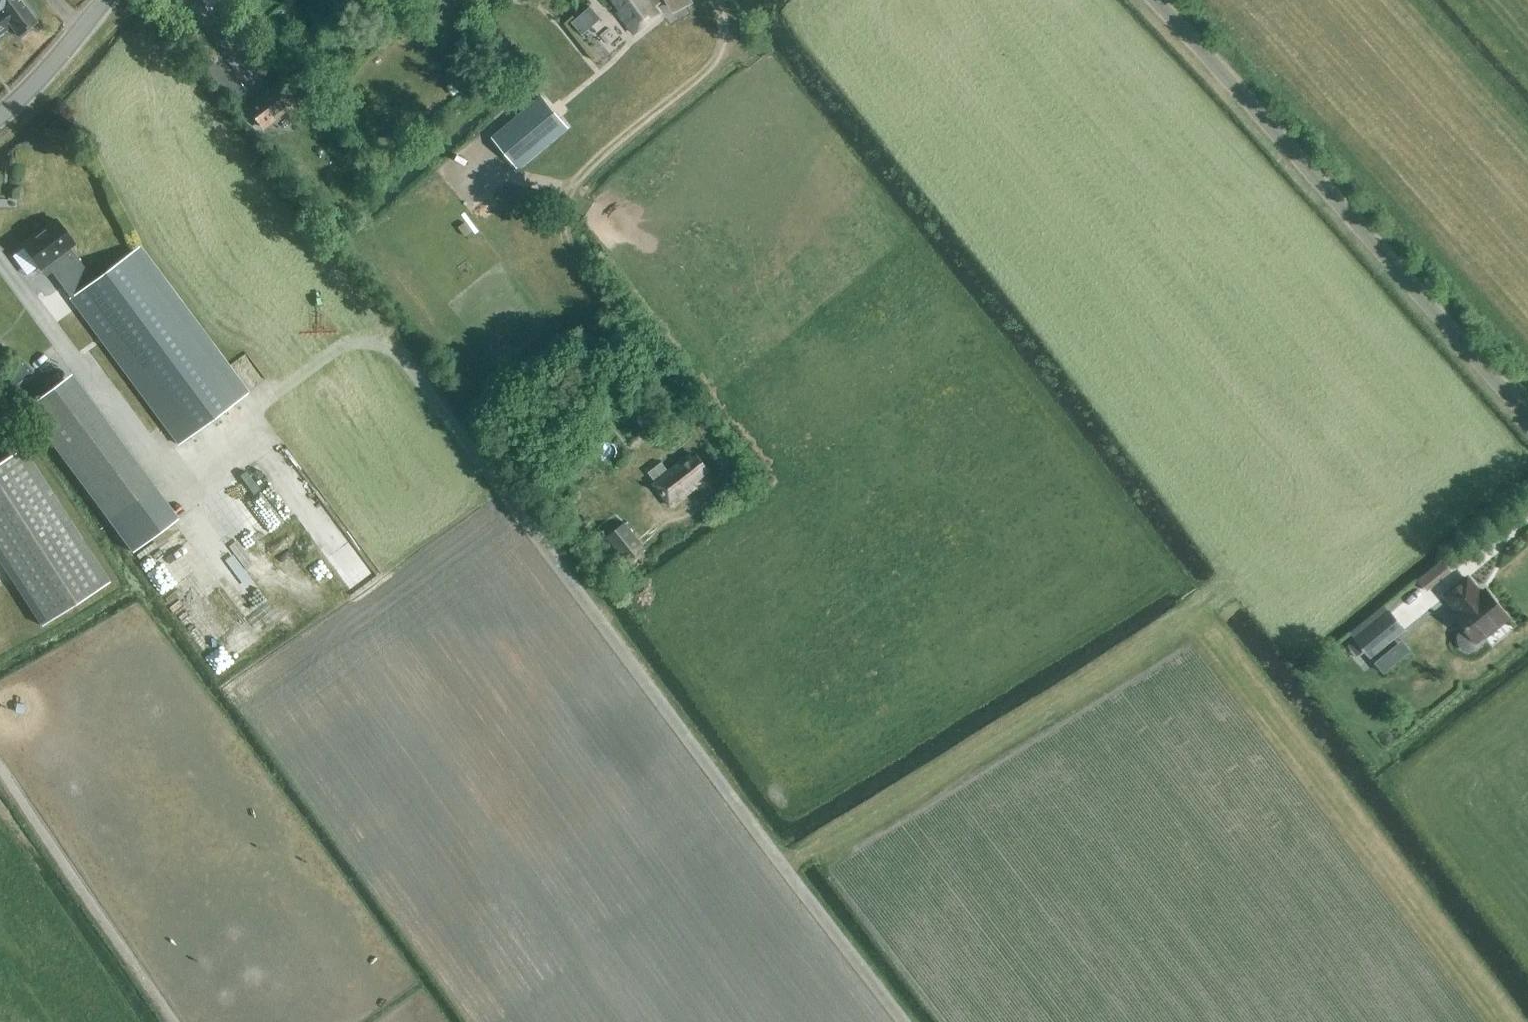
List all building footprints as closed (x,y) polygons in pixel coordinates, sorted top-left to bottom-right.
[(36,23),(19,0),(0,0),(0,34),(10,27),(18,37),(36,23)] [(691,0),(609,0),(618,12),(616,14),(633,37),(663,14),(657,7),(665,1),(672,14),(693,4),(691,0)] [(583,33),(602,15),(591,3),(571,20),(583,33)] [(205,69),(219,58),(198,31),(185,42),(205,69)] [(261,128),(296,100),(281,81),(246,109),(261,128)] [(518,168),(568,127),(542,95),(491,136),(518,168)] [(93,280),(69,247),(74,243),(54,216),(19,243),(39,269),(45,264),(70,297),(69,298),(178,444),(247,393),(138,247),(93,280)] [(25,409),(62,459),(108,424),(71,375),(25,409)] [(110,581),(24,446),(0,461),(0,563),(40,625),(110,581)] [(655,482),(654,483),(671,505),(693,487),(690,483),(707,469),(696,455),(692,459),(688,455),(669,471),(661,462),(648,473),(655,482)] [(577,522),(583,530),(591,524),(585,516),(577,522)] [(629,563),(647,548),(626,522),(608,537),(629,563)] [(1431,566),(1440,576),(1449,569),(1441,558),(1431,566)] [(1460,614),(1456,617),(1466,629),(1460,634),(1458,639),(1459,645),(1463,649),(1468,651),(1474,650),(1485,642),(1482,638),(1507,618),(1487,592),(1478,599),(1474,594),(1478,591),(1468,579),(1446,596),(1460,614)] [(1384,606),(1350,633),(1364,651),(1372,645),(1376,649),(1384,643),(1371,627),(1389,612),(1384,606)] [(1401,637),(1374,662),(1384,673),(1411,647),(1401,637)]
